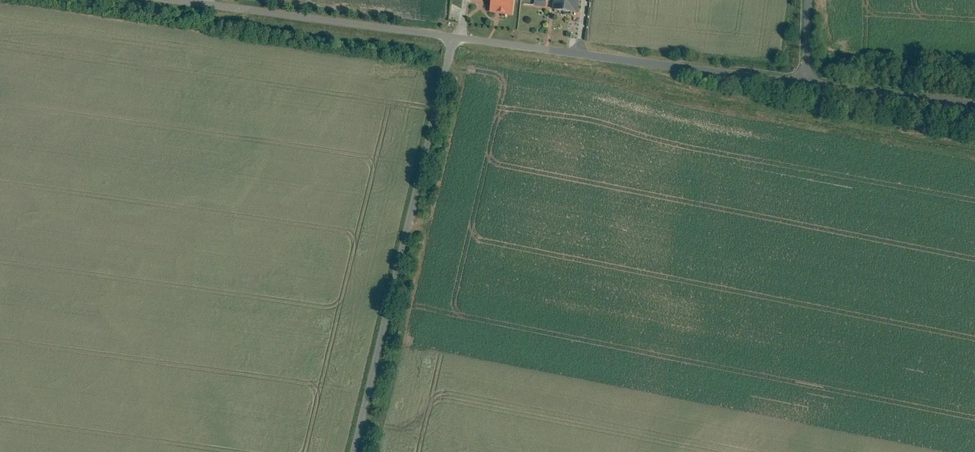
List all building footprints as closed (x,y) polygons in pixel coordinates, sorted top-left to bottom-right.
[(493,13),(517,16),(519,0),(495,0),(493,13)] [(539,5),(550,6),(551,1),(557,1),(556,9),(584,13),(585,0),(539,0),(539,5)]
